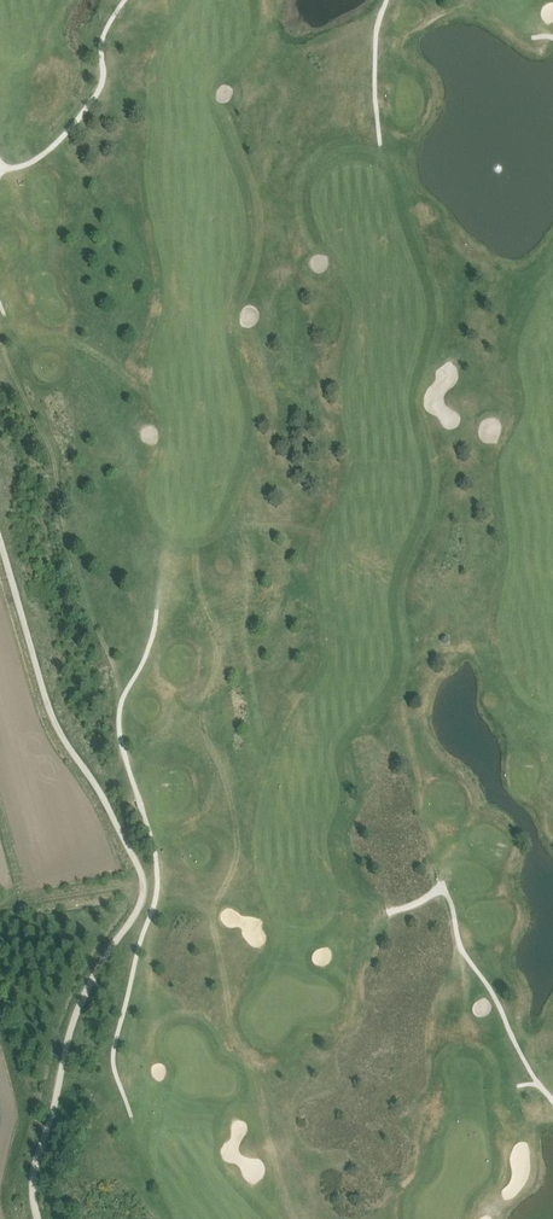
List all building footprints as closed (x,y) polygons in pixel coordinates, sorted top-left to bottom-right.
[(481,998),(476,1009),(487,1014),(492,1003),(481,998)]
